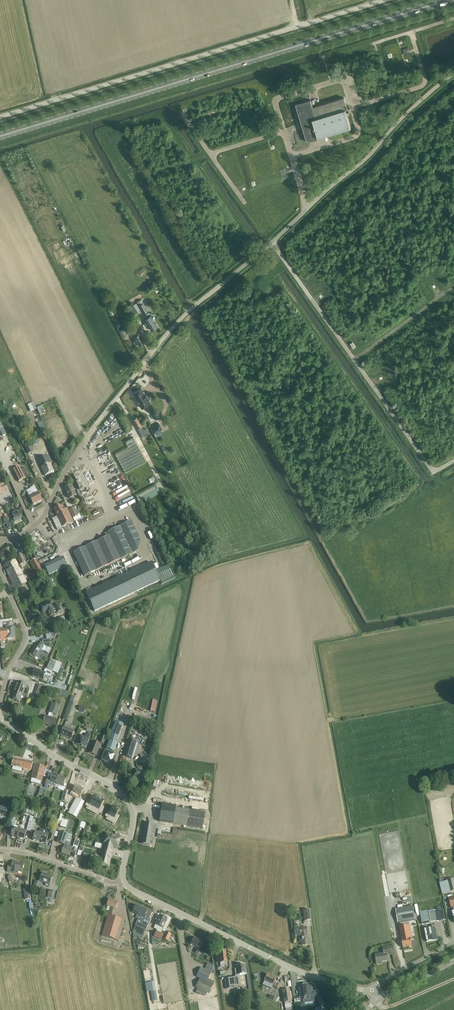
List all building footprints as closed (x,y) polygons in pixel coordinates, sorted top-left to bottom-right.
[(307,142),(319,138),(318,137),(351,127),(346,109),(348,109),(344,97),(313,107),(311,99),(295,104),(307,142)] [(265,209),(272,207),(268,194),(275,193),(273,187),(260,191),(265,209)] [(277,226),(283,222),(279,217),(274,220),(277,226)] [(143,303),(139,305),(144,314),(148,311),(143,303)] [(128,306),(132,314),(132,315),(136,313),(136,312),(140,310),(136,304),(132,306),(131,304),(128,306)] [(144,321),(145,323),(147,326),(148,325),(151,330),(157,326),(151,315),(145,319),(145,320),(144,321)] [(141,335),(145,333),(143,328),(141,326),(134,330),(137,335),(134,336),(136,340),(134,341),(136,345),(138,343),(139,345),(145,342),(141,335)] [(124,328),(120,331),(124,338),(128,336),(124,328)] [(3,333),(9,345),(12,343),(6,331),(3,333)] [(133,392),(142,408),(151,403),(146,394),(144,394),(141,388),(133,392)] [(46,413),(43,408),(42,405),(36,408),(40,416),(46,413)] [(137,417),(133,419),(135,423),(139,431),(140,431),(142,435),(147,433),(145,428),(143,429),(139,421),(137,417)] [(151,428),(154,433),(162,429),(159,423),(151,428)] [(125,473),(146,462),(133,437),(125,441),(128,447),(115,454),(125,473)] [(50,464),(52,463),(48,455),(38,460),(45,476),(54,472),(50,464)] [(18,482),(25,478),(20,468),(14,470),(14,469),(12,470),(18,482)] [(154,484),(134,494),(139,504),(159,494),(154,484)] [(69,498),(76,495),(73,489),(71,485),(64,488),(67,493),(69,498)] [(9,491),(7,486),(1,488),(0,487),(0,495),(9,491)] [(28,494),(33,505),(42,500),(35,486),(31,488),(33,491),(28,494)] [(57,530),(62,528),(74,522),(69,513),(67,508),(63,510),(61,506),(54,509),(58,516),(52,519),(57,530)] [(75,521),(78,520),(77,517),(78,516),(74,508),(69,510),(75,521)] [(11,516),(12,518),(14,522),(22,519),(19,512),(18,510),(10,513),(11,516)] [(141,540),(132,521),(120,527),(132,554),(138,551),(141,540)] [(107,532),(109,536),(120,559),(132,554),(120,527),(107,532)] [(157,551),(160,549),(152,533),(148,535),(157,551)] [(109,536),(97,542),(108,565),(120,559),(109,536)] [(85,547),(96,571),(108,565),(97,542),(85,547)] [(73,553),(84,576),(96,571),(85,547),(73,553)] [(16,556),(21,565),(25,563),(26,562),(22,553),(16,556)] [(45,566),(48,573),(49,575),(68,567),(63,557),(45,566)] [(30,562),(38,578),(44,575),(36,559),(30,562)] [(15,560),(4,565),(8,575),(19,569),(15,560)] [(151,562),(138,568),(147,587),(160,581),(151,562)] [(125,575),(134,593),(147,587),(138,568),(125,575)] [(8,575),(14,586),(21,582),(19,578),(23,575),(19,569),(8,575)] [(22,591),(29,587),(23,575),(19,578),(21,582),(14,586),(17,593),(22,591)] [(134,593),(125,575),(112,581),(121,599),(134,593)] [(112,581),(99,587),(108,605),(121,599),(112,581)] [(95,612),(108,605),(99,587),(86,593),(95,612)] [(56,611),(57,613),(61,611),(58,604),(54,606),(52,607),(49,602),(45,604),(40,606),(43,613),(47,611),(49,617),(54,614),(53,612),(56,611)] [(0,640),(14,639),(13,627),(0,629),(0,640)] [(45,634),(46,638),(41,639),(42,643),(52,641),(51,636),(56,635),(55,632),(45,634)] [(47,647),(38,642),(31,653),(30,654),(31,656),(35,658),(36,656),(38,657),(41,653),(38,652),(40,650),(45,651),(47,647)] [(47,669),(58,674),(62,664),(50,660),(47,669)] [(32,676),(42,680),(44,675),(50,678),(53,672),(45,669),(44,672),(35,669),(32,676)] [(60,669),(56,679),(62,681),(65,672),(60,669)] [(17,681),(15,687),(20,689),(20,690),(24,691),(26,685),(17,681)] [(42,685),(38,683),(33,695),(38,697),(41,690),(40,690),(42,685)] [(20,689),(15,687),(12,694),(13,694),(11,699),(19,702),(20,698),(22,699),(23,697),(27,698),(28,695),(23,693),(24,691),(20,690),(20,689)] [(58,696),(66,698),(68,692),(60,689),(58,696)] [(63,719),(68,721),(74,703),(73,703),(75,697),(72,696),(63,719)] [(152,699),(150,711),(156,712),(158,700),(152,699)] [(50,727),(54,728),(55,723),(56,719),(51,718),(52,714),(56,715),(59,705),(60,705),(61,703),(56,701),(55,704),(52,703),(48,712),(49,712),(48,717),(45,716),(43,724),(51,726),(50,727)] [(143,717),(141,723),(154,727),(156,721),(143,717)] [(118,722),(116,721),(109,737),(117,740),(124,724),(118,722)] [(61,735),(71,739),(74,731),(64,727),(61,735)] [(75,744),(85,748),(86,748),(85,748),(91,735),(92,733),(88,732),(87,734),(86,734),(85,737),(79,735),(75,744)] [(136,742),(128,740),(123,756),(131,759),(136,742)] [(89,753),(96,756),(98,751),(100,744),(93,741),(90,748),(89,753)] [(108,763),(111,764),(114,755),(111,754),(112,751),(114,752),(117,744),(110,741),(106,749),(107,749),(106,752),(105,752),(102,761),(105,762),(105,763),(108,764),(108,763)] [(12,766),(31,771),(33,762),(13,758),(12,766)] [(35,765),(31,779),(42,782),(45,768),(35,765)] [(133,780),(134,777),(141,779),(141,781),(144,782),(147,773),(136,770),(133,780)] [(47,778),(44,789),(47,790),(48,785),(55,787),(56,784),(59,776),(53,774),(51,779),(47,778)] [(62,787),(64,784),(66,779),(59,776),(56,784),(55,787),(58,788),(59,786),(62,787),(62,786),(62,787)] [(79,800),(81,796),(80,796),(83,790),(76,786),(73,791),(68,789),(67,790),(66,796),(66,798),(69,800),(72,794),(77,797),(68,813),(76,817),(76,816),(84,802),(79,800)] [(89,800),(85,808),(88,810),(87,811),(92,814),(100,799),(98,798),(95,797),(95,798),(93,797),(91,801),(89,800)] [(100,799),(92,814),(98,817),(99,815),(103,817),(107,808),(106,808),(105,807),(106,806),(106,805),(107,804),(105,803),(105,802),(100,799)] [(162,805),(160,822),(202,829),(205,812),(162,805)] [(108,812),(105,818),(108,819),(107,820),(111,822),(112,823),(116,825),(120,816),(117,815),(120,809),(119,809),(119,808),(116,807),(114,807),(111,813),(108,812)] [(145,823),(142,844),(150,845),(151,834),(154,835),(156,825),(145,823)] [(11,836),(17,838),(21,825),(19,825),(17,829),(13,828),(11,836)] [(21,825),(17,838),(24,840),(26,832),(23,831),(24,826),(21,825)] [(43,830),(39,842),(45,844),(47,839),(48,835),(49,832),(46,831),(47,827),(44,827),(43,830)] [(33,840),(39,842),(43,830),(40,829),(39,833),(35,832),(34,835),(33,840)] [(59,837),(57,842),(64,844),(61,853),(69,856),(70,856),(71,850),(72,850),(66,848),(67,845),(68,843),(70,843),(71,838),(72,835),(68,833),(64,832),(61,831),(60,834),(59,837)] [(106,833),(103,844),(114,847),(114,848),(118,849),(121,837),(116,836),(106,833)] [(69,856),(69,857),(74,858),(76,854),(77,850),(79,845),(74,843),(72,848),(72,850),(71,850),(70,856),(69,856)] [(100,858),(105,860),(105,859),(110,861),(114,848),(114,847),(103,844),(100,857),(100,858)] [(94,854),(92,861),(96,862),(96,863),(98,863),(98,864),(108,866),(110,861),(105,859),(105,860),(100,858),(100,857),(97,856),(97,855),(94,854)] [(16,873),(16,870),(22,871),(23,863),(12,861),(11,866),(8,865),(7,872),(16,873)] [(42,873),(41,877),(40,880),(46,882),(45,885),(49,887),(52,876),(42,873)] [(439,883),(442,894),(453,892),(453,891),(453,879),(439,883)] [(102,935),(119,940),(125,920),(114,917),(116,909),(116,908),(117,902),(109,900),(107,905),(110,906),(102,935)] [(134,909),(133,912),(137,914),(136,918),(138,919),(135,925),(136,926),(134,930),(133,932),(134,938),(134,939),(136,938),(137,937),(141,939),(142,938),(143,935),(146,930),(149,924),(151,919),(149,918),(152,913),(147,911),(147,910),(136,905),(134,909)] [(397,910),(396,910),(398,923),(415,920),(413,907),(404,909),(401,909),(399,910),(397,910)] [(437,908),(438,911),(435,911),(437,921),(445,919),(443,910),(441,910),(440,907),(437,908)] [(309,910),(303,911),(304,922),(311,921),(310,912),(309,910)] [(428,910),(420,912),(422,924),(430,923),(428,910)] [(154,936),(160,939),(161,940),(164,934),(161,933),(165,924),(167,919),(160,916),(158,920),(154,928),(157,929),(154,936)] [(399,927),(403,948),(412,946),(411,938),(412,938),(410,925),(399,927)] [(306,927),(294,929),(295,936),(295,935),(295,934),(299,934),(300,943),(302,942),(302,946),(308,945),(307,934),(306,927)] [(427,942),(437,940),(435,927),(424,929),(425,934),(424,935),(425,938),(426,938),(427,942)] [(166,931),(163,939),(168,942),(171,934),(166,931)] [(198,954),(200,950),(199,949),(203,943),(194,938),(193,940),(192,940),(190,939),(188,943),(190,944),(191,945),(191,944),(195,946),(194,947),(196,948),(194,952),(198,954)] [(392,954),(391,949),(390,946),(383,947),(384,953),(375,954),(377,962),(377,964),(383,963),(382,961),(388,961),(387,955),(392,954)] [(226,953),(219,954),(220,967),(225,966),(224,962),(227,962),(226,953)] [(201,968),(196,977),(201,979),(196,987),(198,988),(196,993),(202,995),(204,991),(209,994),(215,983),(208,979),(212,973),(211,973),(214,967),(207,963),(204,969),(201,968)] [(235,972),(236,977),(236,978),(224,979),(226,989),(234,988),(234,986),(239,985),(238,977),(239,977),(239,975),(246,974),(245,964),(235,966),(236,972),(235,972)] [(276,979),(267,975),(264,981),(263,985),(271,989),(272,986),(274,987),(278,989),(280,984),(277,983),(277,984),(274,982),(276,979)] [(149,982),(145,983),(146,992),(147,992),(151,992),(155,991),(155,986),(154,981),(149,982)] [(295,998),(296,1003),(296,1009),(305,1009),(304,1003),(313,1001),(313,996),(315,996),(315,992),(312,992),(311,986),(307,987),(307,985),(303,986),(303,987),(299,988),(300,997),(295,998)] [(289,990),(283,991),(284,1002),(291,1001),(291,1000),(289,992),(289,990)]
